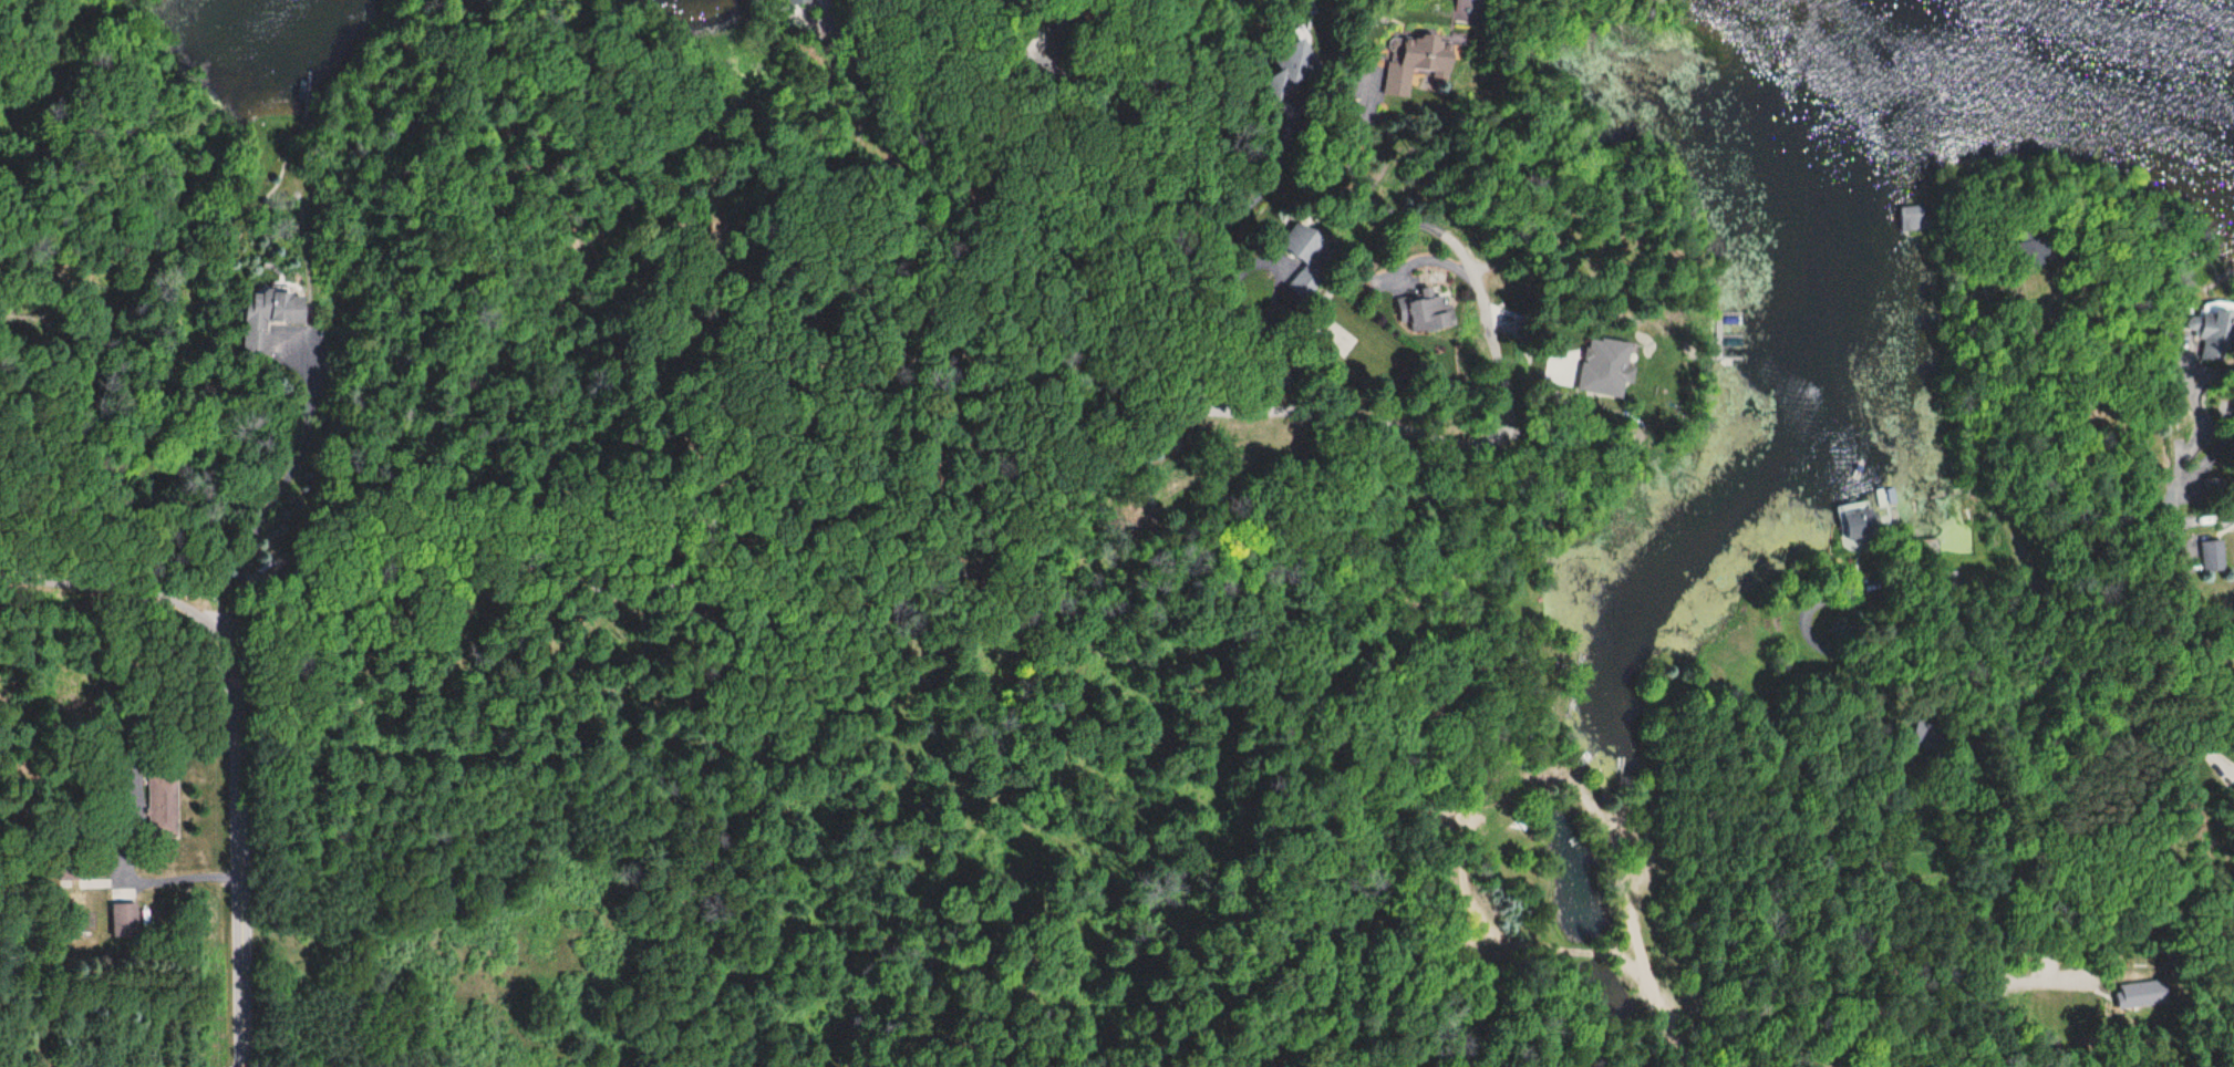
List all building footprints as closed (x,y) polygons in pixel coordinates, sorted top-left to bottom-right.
[(1479,0),(1452,0),(1452,23),(1479,23),(1479,0)] [(1275,70),(1258,82),(1271,102),(1320,70),(1296,33),(1264,54),(1275,70)] [(1408,70),(1447,75),(1451,39),(1399,33),(1396,62),(1387,61),(1383,95),(1405,97),(1408,70)] [(1900,232),(1923,232),(1923,206),(1899,207),(1900,232)] [(1323,279),(1309,267),(1317,259),(1308,252),(1317,242),(1296,223),(1277,244),(1301,265),(1283,285),(1302,302),(1323,279)] [(2018,270),(2051,265),(2047,239),(2015,244),(2018,270)] [(1396,296),(1401,324),(1408,323),(1410,336),(1452,329),(1445,288),(1396,296)] [(266,323),(302,324),(303,294),(243,294),(242,355),(266,355),(266,323)] [(1342,359),(1357,341),(1328,317),(1313,336),(1342,359)] [(2204,360),(2217,360),(2217,340),(2204,340),(2204,360)] [(1844,537),(1877,534),(1874,505),(1847,507),(1848,512),(1842,513),(1844,537)] [(2201,573),(2224,573),(2224,542),(2201,542),(2201,573)] [(176,776),(147,776),(147,839),(176,839),(176,776)] [(110,936),(136,936),(136,904),(110,904),(110,936)]
